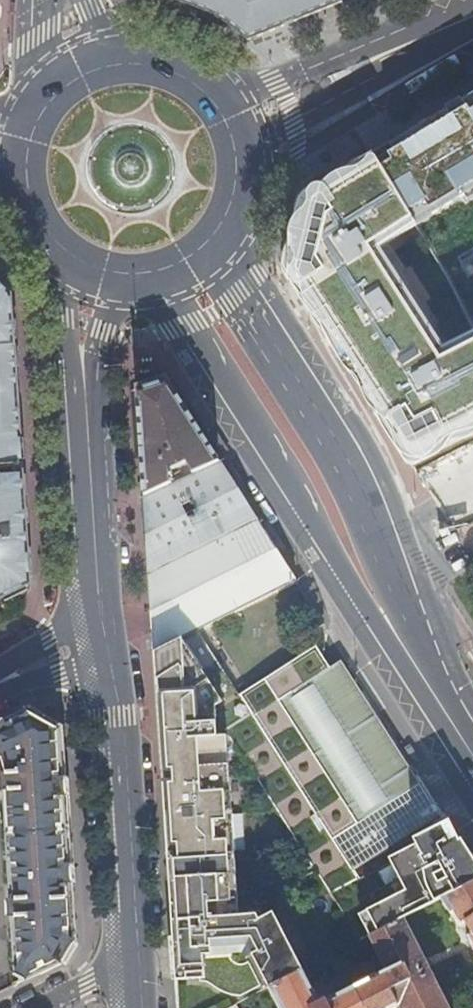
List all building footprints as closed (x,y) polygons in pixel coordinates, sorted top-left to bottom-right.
[(178,1),(193,7),(205,12),(230,27),(301,0),(171,0),(178,1)] [(230,27),(246,40),(342,0),(301,0),(230,27)] [(304,199),(287,271),(411,463),(472,431),(472,336),(439,354),(377,255),(472,193),(472,98),(304,199)] [(31,581),(26,504),(17,374),(11,292),(0,279),(0,596),(31,581)] [(143,469),(145,495),(220,460),(169,381),(153,386),(139,391),(143,469)] [(220,460),(145,495),(149,557),(250,506),(234,482),(220,460)] [(299,583),(250,506),(149,557),(155,654),(199,632),(299,583)] [(199,632),(155,654),(176,982),(206,980),(204,958),(242,955),(247,963),(253,960),(268,988),(303,970),(328,957),(344,949),(369,936),(404,918),(443,898),(472,882),(472,856),(466,847),(462,840),(460,841),(450,822),(447,824),(414,840),(417,846),(385,861),(284,704),(332,675),(319,653),(243,699),(199,632)] [(344,667),(332,675),(284,704),(385,861),(417,846),(414,840),(447,824),(437,808),(344,667)] [(23,981),(60,962),(71,948),(73,930),(71,908),(62,785),(59,732),(44,723),(26,712),(0,724),(0,756),(4,763),(4,774),(2,775),(3,790),(6,789),(13,900),(10,900),(11,916),(14,915),(18,971),(23,981)] [(443,898),(472,947),(472,882),(443,898)] [(268,988),(279,1007),(392,1007),(397,1005),(399,1007),(449,1007),(404,918),(369,936),(386,969),(320,1003),(303,970),(268,988)] [(344,949),(328,957),(335,971),(351,963),(344,949)] [(458,995),(465,1007),(472,1007),(472,987),(458,995)]
